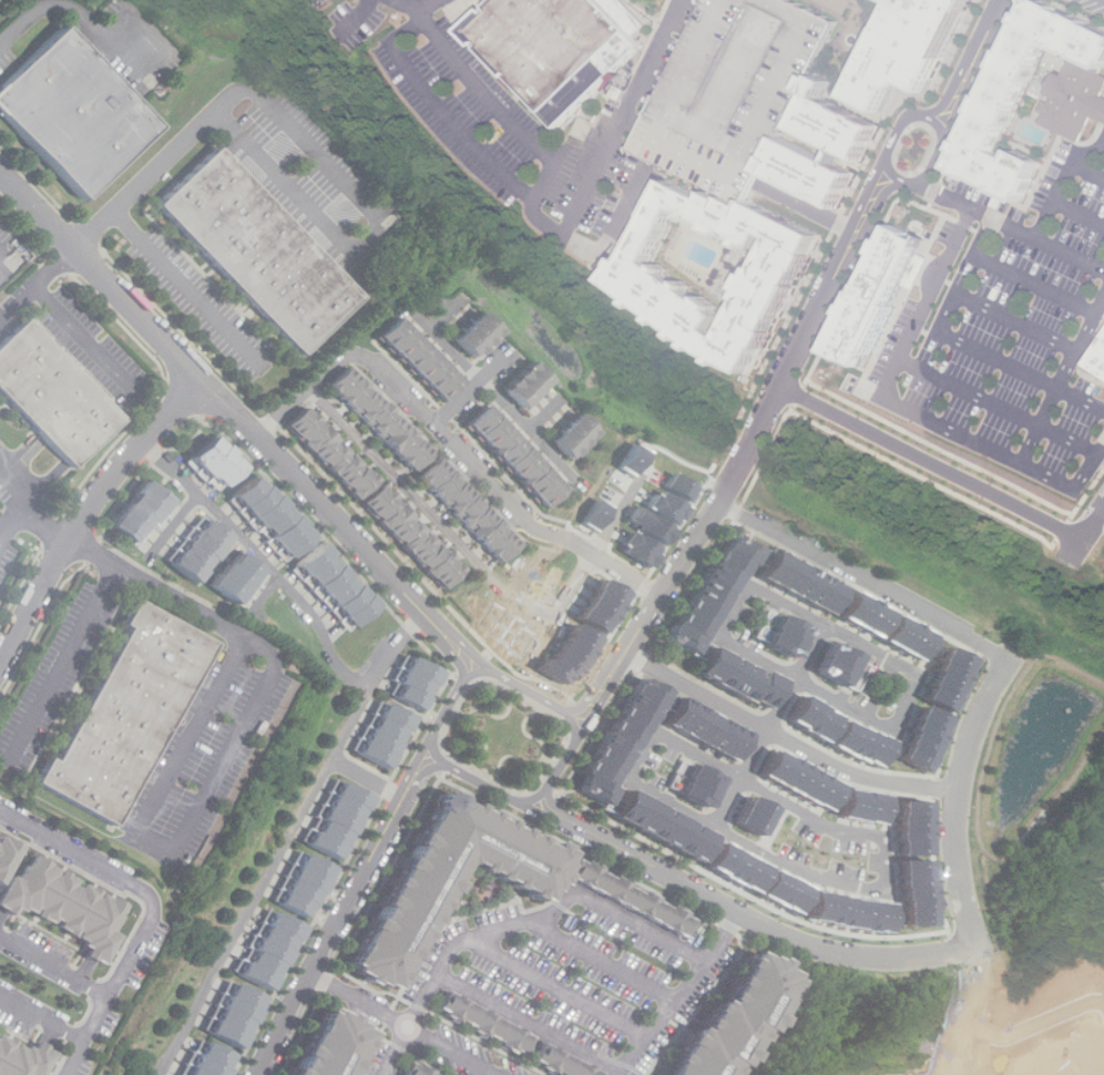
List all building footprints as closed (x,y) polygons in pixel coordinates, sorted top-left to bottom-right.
[(466,30),(546,114),(603,59),(617,73),(647,45),(604,0),(497,0),(466,30)] [(650,132),(642,149),(661,157),(752,202),(760,185),(842,21),(798,0),(712,0),(650,132)] [(858,94),(887,108),(899,82),(906,86),(911,83),(913,79),(933,89),(977,0),(903,0),(858,94)] [(1040,3),(960,168),(1032,203),(1049,165),(1025,154),(1022,163),(1001,153),(1054,40),(1091,58),(1086,68),(1073,61),(1065,78),(1057,74),(1047,95),(1055,99),(1053,103),(1049,101),(1043,112),(1049,114),(1044,123),(1081,140),(1093,115),(1103,121),(1103,97),(1101,95),(1103,88),(1103,76),(1101,74),(1103,66),(1103,26),(1050,0),(1038,0),(1040,3)] [(0,87),(0,111),(85,198),(161,125),(63,24),(0,87)] [(821,81),(828,84),(820,100),(877,127),(861,161),(797,130),(821,81)] [(857,175),(840,206),(774,172),(790,141),(857,175)] [(217,146),(155,205),(301,356),(362,296),(217,146)] [(760,206),(826,238),(763,371),(730,358),(621,280),(634,257),(640,259),(677,183),(718,203),(720,196),(757,213),(760,206)] [(897,225),(837,354),(873,370),(933,242),(897,225)] [(478,313),(452,337),(472,360),(500,335),(478,313)] [(376,337),(437,402),(460,381),(396,318),(376,337)] [(0,345),(0,393),(72,468),(122,420),(25,320),(0,345)] [(1085,364),(1103,335),(1103,376),(1085,364)] [(528,361),(501,389),(521,412),(549,383),(528,361)] [(325,388),(348,368),(429,453),(408,472),(325,388)] [(460,424),(482,403),(564,489),(543,509),(460,424)] [(285,427),(355,501),(376,481),(305,407),(285,427)] [(595,434),(570,460),(550,442),(579,414),(595,434)] [(215,436),(245,467),(216,492),(187,460),(215,436)] [(416,478),(501,562),(522,542),(435,459),(416,478)] [(313,536),(255,475),(227,503),(286,562),(313,536)] [(170,502),(136,545),(112,524),(142,482),(170,502)] [(360,503),(379,487),(463,569),(442,586),(360,503)] [(673,532),(665,545),(628,523),(638,510),(673,532)] [(232,540),(198,581),(166,561),(202,515),(232,540)] [(841,579),(726,515),(660,637),(696,657),(689,669),(761,709),(779,677),(704,636),(749,552),(761,559),(756,570),(825,608),(841,579)] [(318,545),(378,606),(348,632),(294,571),(318,545)] [(264,575),(241,606),(215,583),(239,553),(264,575)] [(853,588),(891,610),(877,636),(839,615),(853,588)] [(37,782),(115,826),(215,642),(136,598),(122,625),(129,628),(55,764),(49,760),(37,782)] [(809,626),(795,656),(766,642),(781,612),(809,626)] [(898,612),(936,634),(920,661),(882,638),(898,612)] [(834,641),(817,670),(844,685),(860,655),(834,641)] [(973,657),(948,644),(940,658),(942,659),(938,668),(941,669),(927,698),(951,710),(968,678),(965,677),(969,670),(967,669),(973,657)] [(440,670),(410,658),(392,697),(420,711),(440,670)] [(696,854),(611,805),(616,797),(609,792),(603,802),(570,784),(636,669),(744,733),(729,756),(662,716),(668,706),(655,698),(612,771),(711,829),(696,854)] [(804,693),(789,717),(801,724),(800,727),(825,740),(840,714),(804,693)] [(950,718),(942,730),(945,731),(940,741),(942,743),(936,754),(938,756),(929,772),(903,758),(911,743),(910,743),(917,730),(913,729),(920,719),(918,717),(926,704),(950,718)] [(415,720),(387,706),(361,754),(389,768),(415,720)] [(845,719),(831,744),(855,756),(856,754),(868,760),(869,757),(881,765),(895,740),(881,733),(880,735),(870,729),(869,731),(845,719)] [(675,790),(689,758),(718,772),(703,803),(675,790)] [(371,797),(343,784),(309,844),(340,860),(371,797)] [(352,970),(400,994),(468,866),(543,901),(570,854),(443,795),(352,970)] [(10,844),(0,839),(0,862),(10,844)] [(31,852),(18,878),(8,872),(0,887),(0,906),(9,911),(13,903),(86,942),(82,952),(101,962),(116,932),(106,926),(120,900),(31,852)] [(337,869),(307,854),(282,904),(309,919),(337,869)] [(580,860),(693,920),(683,936),(571,878),(580,860)] [(305,928),(278,914),(245,974),(274,990),(305,928)] [(726,1001),(714,1010),(695,1036),(673,1074),(732,1074),(735,1069),(746,1062),(761,1035),(771,1028),(796,983),(781,971),(781,963),(753,952),(726,1001)] [(267,1000),(237,985),(212,1037),(242,1053),(267,1000)] [(606,1072),(605,1074),(560,1074),(443,1013),(452,993),(606,1072)] [(295,1074),(354,1074),(376,1035),(330,1011),(295,1074)] [(30,1074),(32,1074),(39,1074),(52,1051),(34,1041),(29,1047),(0,1032),(0,1074),(29,1074),(30,1074)] [(235,1059),(227,1074),(192,1074),(207,1045),(235,1059)] [(415,1063),(438,1074),(408,1074),(415,1063)]
